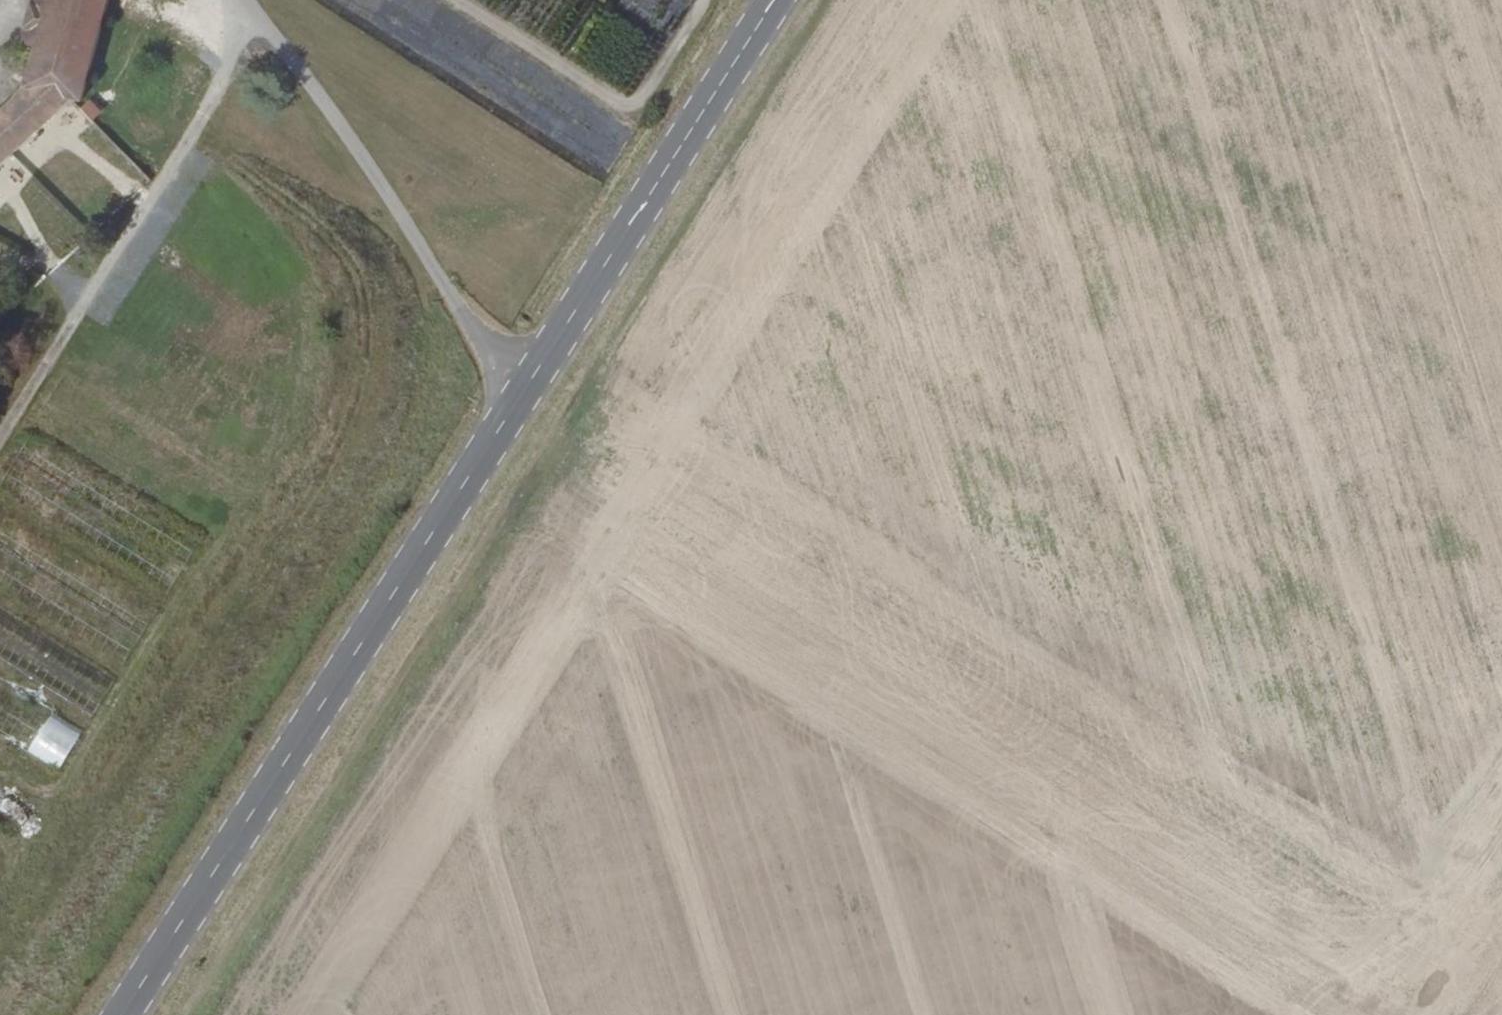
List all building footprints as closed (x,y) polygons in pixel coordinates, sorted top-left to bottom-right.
[(35,45),(52,50),(41,98),(0,129),(0,190),(25,168),(25,167),(83,117),(94,128),(120,0),(47,0),(35,45)] [(90,714),(114,675),(0,604),(0,658),(90,714)] [(59,769),(84,731),(0,679),(0,733),(59,769)]
